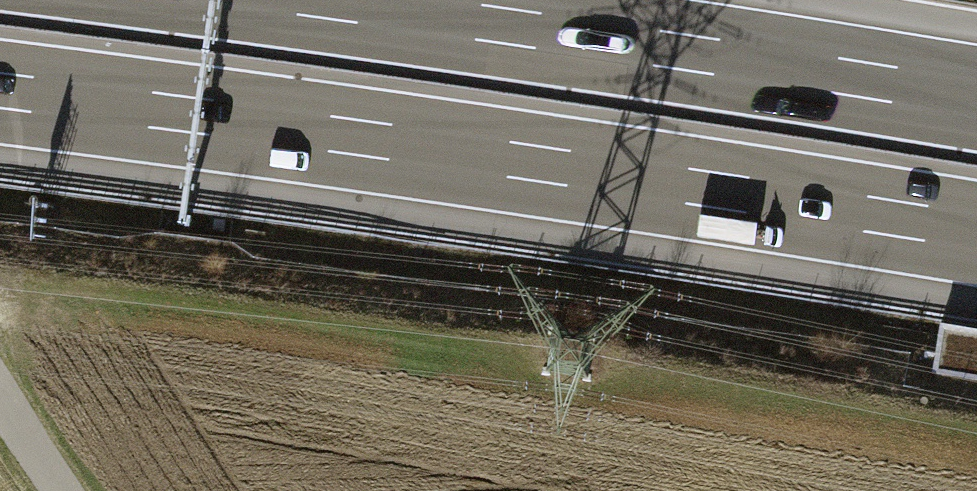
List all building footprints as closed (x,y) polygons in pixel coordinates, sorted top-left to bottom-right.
[(942,367),(976,373),(976,329),(949,324),(942,367)]
